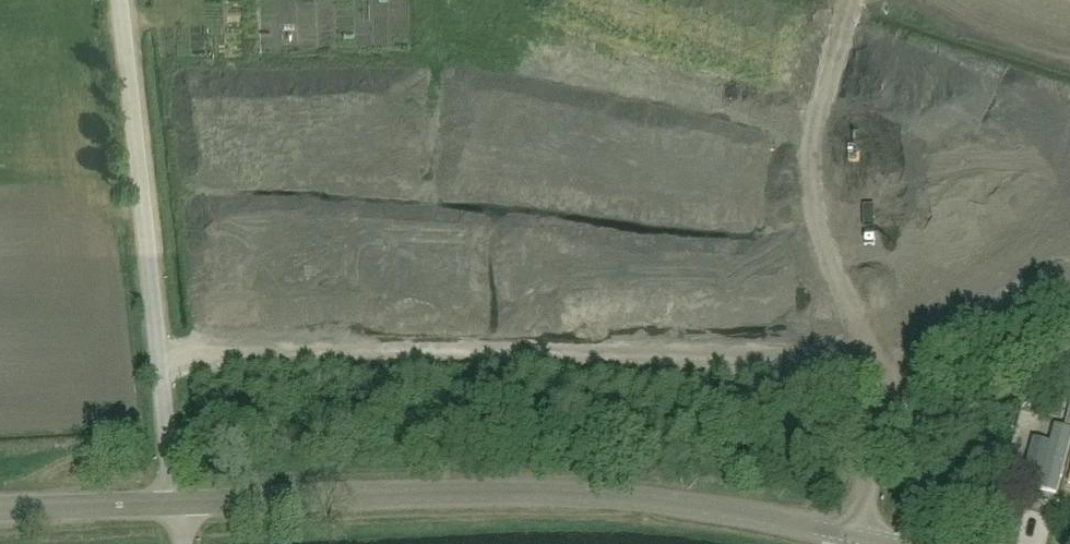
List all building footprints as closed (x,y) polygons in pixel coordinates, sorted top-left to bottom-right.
[(1028,484),(1054,491),(1069,438),(1042,430),(1028,484)]
